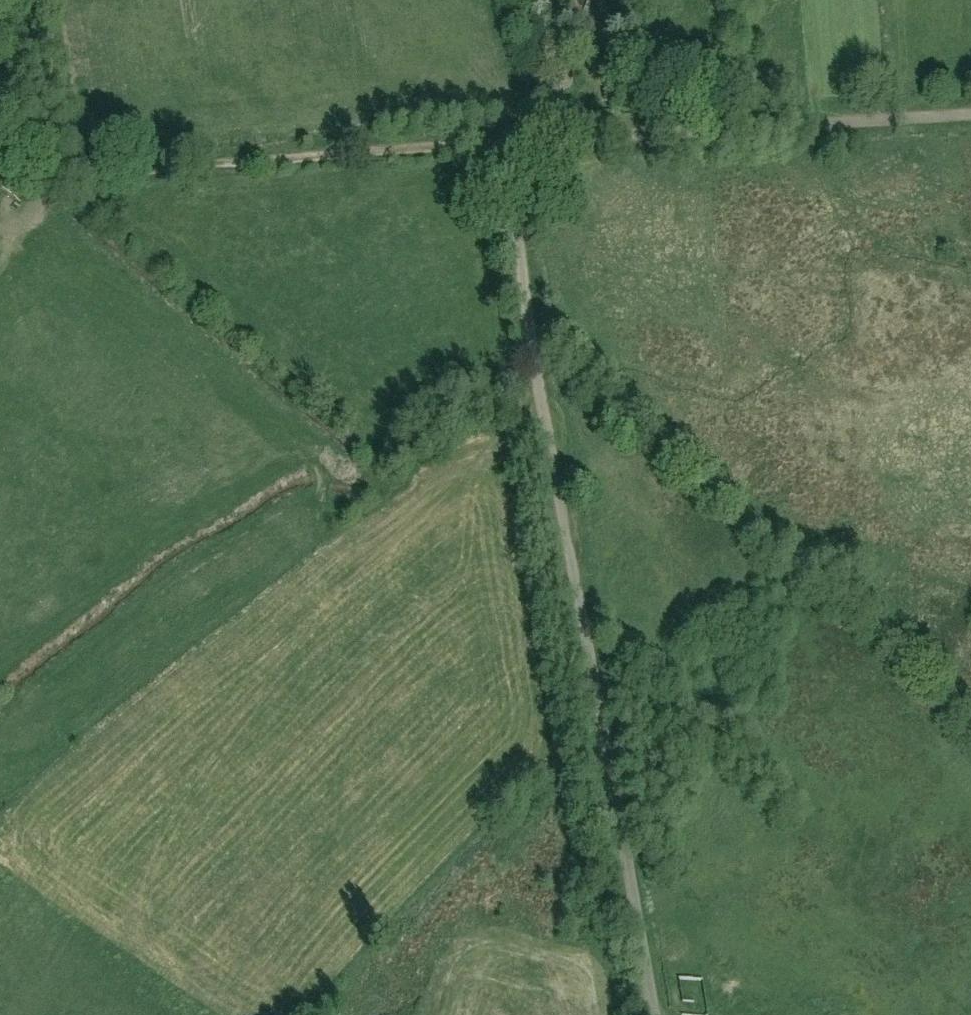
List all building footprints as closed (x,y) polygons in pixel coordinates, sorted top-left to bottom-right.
[(575,470),(564,471),(568,490),(578,488),(575,470)]
